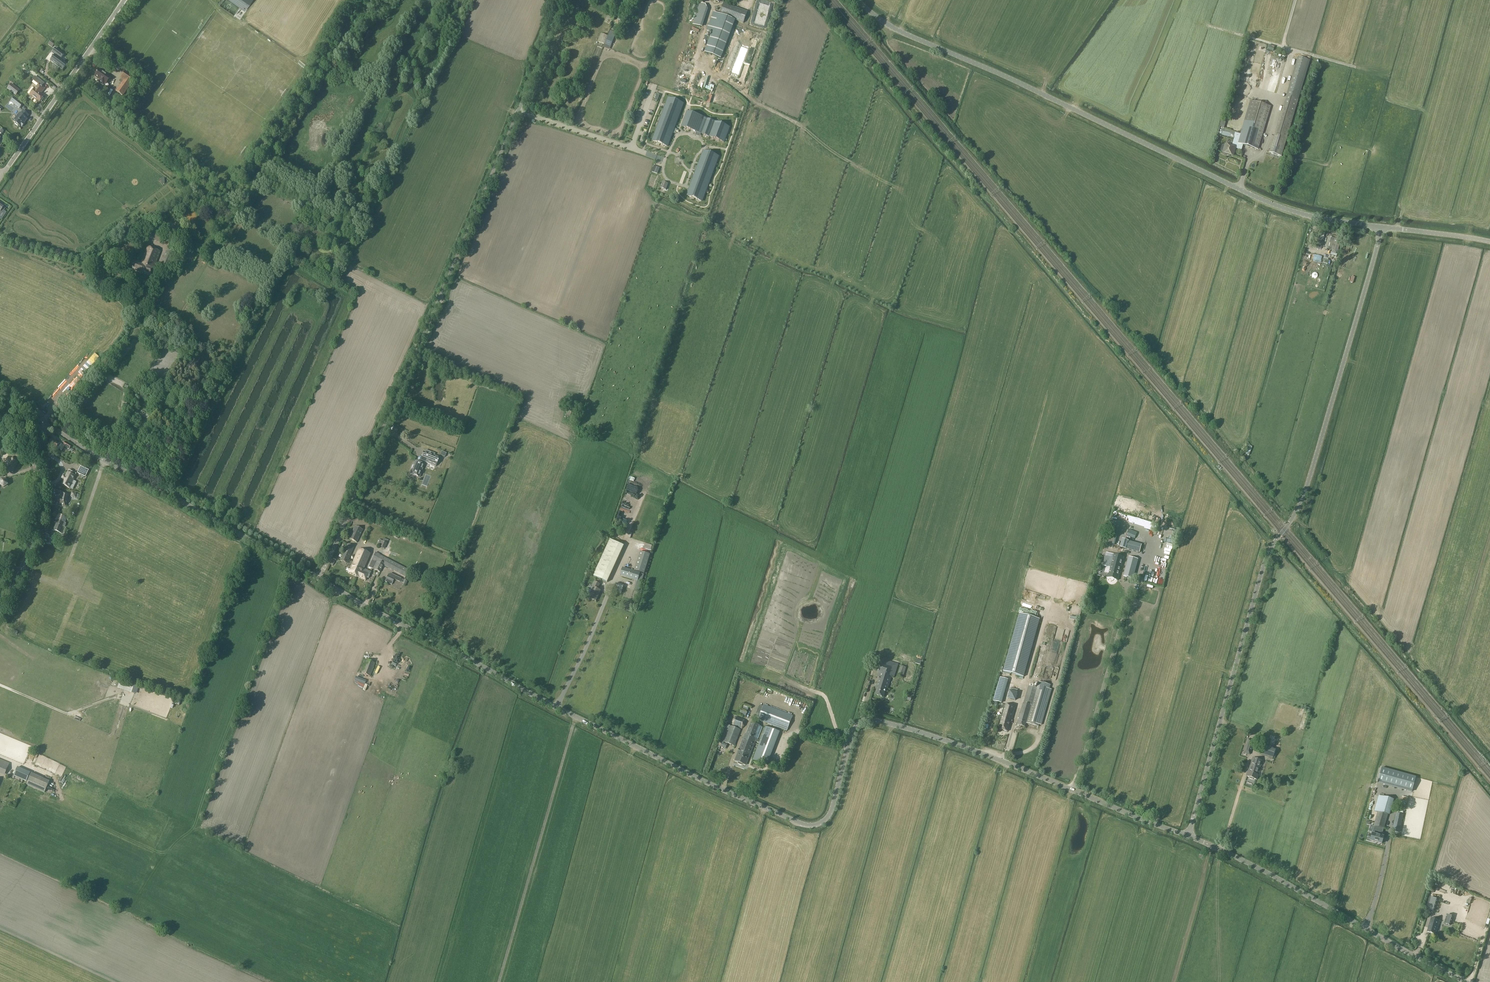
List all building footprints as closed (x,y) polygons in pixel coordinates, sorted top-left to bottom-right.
[(252,0),(230,0),(245,10),(252,0)] [(724,3),(720,14),(743,23),(747,12),(724,3)] [(721,59),(735,20),(714,12),(707,30),(712,32),(705,53),(721,59)] [(608,36),(605,44),(611,47),(615,35),(616,32),(610,30),(608,36)] [(604,43),(608,35),(601,33),(598,41),(604,43)] [(60,59),(64,54),(56,47),(52,53),(55,55),(51,60),(63,69),(67,64),(61,59),(60,59)] [(1298,57),(1282,110),(1270,153),(1281,156),(1294,114),(1309,60),(1298,57)] [(106,84),(111,77),(99,69),(95,76),(100,79),(99,81),(104,85),(105,83),(106,84)] [(136,78),(126,71),(121,78),(124,80),(116,91),(123,96),(136,78)] [(41,93),(45,88),(42,86),(45,83),(35,76),(32,79),(39,85),(35,89),(30,95),(39,102),(44,96),(41,93)] [(19,90),(11,84),(8,89),(15,95),(19,90)] [(112,97),(119,102),(122,97),(115,92),(112,97)] [(675,126),(683,104),(669,99),(667,105),(666,105),(657,129),(653,141),(667,146),(671,135),(670,134),(671,132),(672,133),(674,126),(675,126)] [(15,105),(19,108),(23,104),(19,100),(15,105)] [(1270,107),(1250,101),(1240,134),(1235,133),(1234,136),(1234,139),(1232,145),(1230,144),(1229,146),(1225,145),(1224,145),(1222,146),(1221,150),(1222,151),(1223,152),(1223,153),(1224,154),(1226,155),(1227,154),(1233,156),(1235,148),(1241,150),(1243,145),(1258,149),(1270,107)] [(21,114),(19,113),(13,121),(16,122),(15,123),(18,126),(19,125),(21,127),(26,120),(25,120),(29,115),(23,110),(21,114)] [(718,123),(690,113),(690,114),(687,113),(684,120),(685,120),(683,126),(695,131),(696,130),(702,132),(702,133),(716,139),(716,138),(724,141),(729,128),(722,125),(722,126),(718,124),(718,123)] [(717,156),(707,153),(706,157),(702,156),(690,189),(691,189),(688,196),(702,201),(717,161),(715,160),(717,156)] [(154,226),(152,231),(149,239),(160,244),(163,236),(165,231),(154,226)] [(1338,240),(1334,239),(1328,237),(1325,249),(1335,252),(1338,240)] [(126,268),(151,277),(160,252),(148,247),(142,261),(141,262),(140,264),(129,259),(126,268)] [(167,250),(166,253),(161,265),(170,268),(176,253),(167,250)] [(141,305),(144,306),(147,306),(154,292),(152,290),(150,289),(147,289),(139,303),(141,305)] [(578,407),(576,404),(573,404),(570,404),(565,418),(568,421),(571,422),(574,421),(578,407)] [(63,445),(53,438),(49,444),(59,450),(60,448),(62,450),(65,446),(63,445)] [(73,450),(70,448),(71,446),(65,442),(63,445),(65,446),(69,449),(72,451),(73,450)] [(440,457),(424,451),(421,460),(420,459),(419,462),(415,461),(414,465),(412,468),(411,473),(419,476),(420,472),(422,472),(425,464),(424,464),(425,461),(436,466),(440,457)] [(18,461),(16,459),(13,457),(10,457),(5,467),(7,469),(10,471),(13,471),(18,461)] [(78,473),(86,477),(89,470),(81,467),(78,473)] [(63,475),(61,479),(64,481),(62,484),(70,488),(73,489),(76,482),(73,481),(76,476),(75,476),(76,474),(70,470),(69,470),(68,472),(68,473),(66,476),(63,475)] [(66,508),(68,498),(69,494),(62,492),(61,496),(54,495),(52,504),(66,508)] [(55,522),(52,530),(53,530),(61,533),(64,526),(65,527),(66,523),(65,523),(66,517),(58,514),(57,514),(54,522),(55,522)] [(355,526),(350,539),(357,542),(363,530),(355,526)] [(1135,539),(1137,532),(1130,529),(1127,536),(1135,539)] [(380,546),(385,549),(387,543),(388,540),(384,538),(383,541),(382,541),(380,546)] [(609,539),(593,576),(607,582),(623,545),(609,539)] [(1122,540),(1120,547),(1140,553),(1142,545),(1122,540)] [(344,552),(351,555),(354,547),(348,544),(344,552)] [(363,570),(364,569),(370,554),(359,549),(349,573),(357,576),(360,568),(363,570)] [(351,555),(344,552),(340,560),(347,563),(351,555)] [(373,569),(380,572),(383,565),(387,567),(390,561),(379,555),(380,554),(376,552),(373,558),(369,567),(373,569)] [(640,552),(635,571),(644,574),(650,555),(640,552)] [(1109,567),(1108,573),(1107,577),(1117,580),(1123,557),(1106,552),(1103,565),(1109,567)] [(1123,576),(1132,578),(1138,559),(1129,557),(1123,576)] [(390,561),(387,567),(397,572),(400,566),(390,561)] [(400,566),(397,572),(406,577),(409,570),(400,566)] [(360,568),(357,576),(360,577),(360,578),(366,580),(367,578),(368,578),(371,573),(364,569),(363,570),(360,568)] [(644,575),(640,573),(623,568),(620,576),(636,581),(633,589),(639,591),(644,575)] [(392,573),(389,574),(386,581),(393,584),(395,579),(400,581),(402,578),(392,573)] [(589,598),(596,601),(601,591),(596,589),(596,587),(598,588),(599,584),(594,582),(590,590),(592,591),(589,598)] [(1039,619),(1019,613),(1003,671),(1023,677),(1039,619)] [(878,687),(875,694),(884,697),(886,690),(887,690),(891,676),(893,677),(897,665),(897,664),(882,659),(882,660),(878,672),(881,673),(877,687),(878,687)] [(375,663),(367,660),(362,673),(370,676),(375,663)] [(1004,693),(1008,680),(1000,677),(996,691),(995,694),(1003,696),(1004,693)] [(1023,703),(1017,724),(1026,727),(1027,723),(1039,727),(1039,724),(1041,725),(1052,689),(1050,689),(1051,685),(1049,684),(1039,681),(1038,684),(1037,688),(1035,694),(1027,692),(1025,699),(1033,702),(1032,705),(1024,703),(1023,703)] [(1016,693),(1010,691),(1010,692),(1008,698),(1015,700),(1017,694),(1017,693),(1016,693)] [(763,704),(763,706),(760,705),(755,717),(758,718),(758,719),(787,730),(792,715),(763,704)] [(1015,707),(1004,704),(1000,719),(998,729),(1007,731),(1010,722),(1015,707)] [(736,717),(734,719),(733,722),(733,725),(742,728),(744,726),(745,723),(745,720),(736,717)] [(735,761),(738,762),(738,763),(738,764),(741,765),(742,765),(742,764),(743,764),(746,765),(755,741),(755,739),(756,738),(758,739),(762,726),(751,722),(747,735),(745,734),(740,748),(741,749),(740,752),(739,752),(735,761)] [(718,742),(719,742),(716,748),(719,750),(720,747),(721,746),(722,743),(723,743),(724,742),(734,746),(740,730),(730,726),(724,724),(718,742)] [(759,743),(753,759),(767,764),(780,731),(766,726),(760,741),(755,739),(755,741),(759,743)] [(1254,741),(1248,739),(1244,753),(1250,755),(1254,741)] [(1262,751),(1261,754),(1273,758),(1275,751),(1262,748),(1261,751),(1262,751)] [(1252,758),(1249,769),(1248,769),(1247,771),(1248,771),(1248,772),(1247,772),(1246,776),(1249,777),(1249,778),(1250,779),(1252,780),(1253,779),(1253,778),(1256,780),(1258,775),(1257,775),(1262,761),(1252,758)] [(6,771),(9,764),(0,760),(0,769),(6,771)] [(17,767),(14,775),(23,780),(27,781),(30,772),(17,767)] [(1411,776),(1382,768),(1378,783),(1407,791),(1411,776)] [(31,773),(27,784),(45,792),(49,781),(31,773)] [(1373,832),(1373,833),(1377,834),(1379,827),(1383,829),(1384,829),(1388,815),(1390,815),(1394,800),(1379,796),(1374,811),(1378,812),(1374,826),(1373,832)] [(1403,815),(1396,814),(1393,828),(1400,830),(1403,815)] [(1372,834),(1370,841),(1381,844),(1382,839),(1383,837),(1382,837),(1380,836),(1377,835),(1377,834),(1376,834),(1373,833),(1373,834),(1372,834)] [(1430,897),(1428,907),(1427,909),(1435,911),(1437,904),(1438,900),(1430,897)] [(1445,923),(1445,924),(1450,925),(1451,922),(1453,917),(1447,915),(1445,923)] [(1432,918),(1428,932),(1436,934),(1440,920),(1432,918)]
